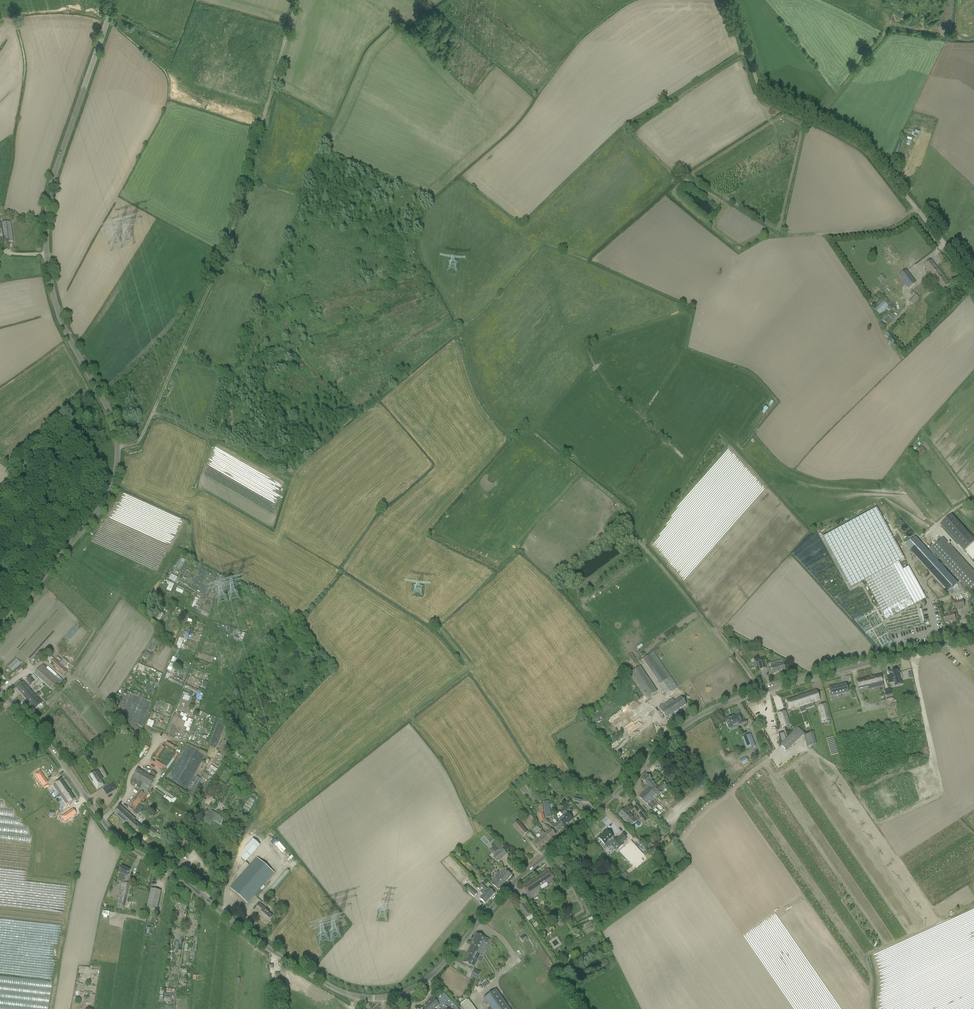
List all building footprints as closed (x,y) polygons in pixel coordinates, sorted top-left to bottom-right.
[(10,222),(5,222),(1,223),(1,222),(0,222),(0,241),(4,241),(4,243),(12,242),(10,222)] [(942,290),(945,287),(949,284),(931,260),(924,266),(942,290)] [(906,271),(898,277),(899,277),(906,286),(908,289),(915,283),(908,274),(906,271)] [(882,274),(877,278),(881,283),(886,279),(882,274)] [(915,294),(908,300),(913,304),(919,297),(915,294)] [(879,315),(888,306),(883,301),(874,310),(879,315)] [(926,598),(920,588),(908,567),(903,570),(902,568),(903,568),(902,566),(901,567),(898,562),(903,559),(876,508),(823,537),(851,588),(865,580),(886,619),(926,598)] [(973,542),(973,539),(952,514),(940,525),(964,551),(973,542)] [(942,567),(945,564),(943,561),(940,564),(915,537),(908,544),(916,553),(914,555),(948,592),(957,583),(942,567)] [(942,538),(931,548),(943,561),(945,564),(973,595),(973,573),(942,538)] [(185,560),(181,558),(176,567),(179,569),(185,560)] [(178,577),(171,574),(168,579),(175,583),(178,577)] [(190,592),(178,586),(176,591),(187,597),(190,592)] [(956,609),(964,607),(963,600),(954,602),(956,609)] [(171,616),(177,620),(181,612),(175,609),(171,616)] [(951,614),(943,615),(945,624),(956,621),(956,620),(958,619),(956,610),(950,611),(951,614)] [(179,649),(186,632),(183,630),(176,648),(179,649)] [(56,631),(45,646),(49,649),(60,634),(56,631)] [(648,655),(643,659),(660,684),(659,685),(666,696),(678,688),(677,687),(660,661),(654,652),(653,652),(648,655)] [(63,658),(59,663),(63,668),(68,663),(63,658)] [(187,669),(189,662),(176,658),(174,664),(187,669)] [(63,675),(67,671),(63,668),(59,663),(54,659),(50,663),(63,675)] [(778,665),(777,662),(770,664),(771,667),(770,667),(772,674),(785,670),(783,664),(778,665)] [(53,691),(60,682),(42,665),(34,674),(53,691)] [(640,667),(629,674),(630,676),(632,679),(637,686),(646,700),(657,692),(640,667)] [(889,676),(887,676),(888,683),(894,682),(895,686),(902,684),(901,679),(902,679),(901,673),(899,674),(899,673),(899,672),(897,673),(897,672),(897,671),(894,672),(891,672),(892,673),(892,675),(889,676)] [(880,675),(857,681),(859,689),(876,684),(877,687),(883,686),(880,675)] [(30,676),(26,679),(31,685),(35,681),(30,676)] [(22,682),(16,688),(27,701),(34,695),(22,682)] [(842,684),(829,688),(830,694),(834,693),(835,696),(848,692),(846,685),(845,685),(843,686),(842,684)] [(819,700),(816,691),(801,696),(804,705),(813,703),(819,700)] [(34,695),(27,701),(29,702),(34,709),(41,703),(34,695)] [(801,696),(786,701),(789,710),(798,707),(804,705),(801,696)] [(686,705),(681,697),(675,701),(673,698),(658,707),(665,718),(686,705)] [(826,705),(819,706),(820,711),(823,722),(830,720),(827,709),(826,705)] [(785,711),(778,714),(778,715),(782,728),(790,726),(786,712),(785,711)] [(742,723),(739,715),(734,717),(733,716),(725,719),(727,723),(726,723),(728,727),(729,728),(742,723)] [(189,717),(186,726),(190,728),(191,724),(193,720),(194,720),(194,718),(192,717),(192,718),(189,717)] [(784,741),(780,744),(786,751),(799,739),(796,736),(801,731),(798,728),(786,739),(784,741)] [(813,733),(804,735),(807,747),(816,745),(813,733)] [(208,789),(237,739),(226,734),(218,750),(220,751),(207,773),(204,771),(200,777),(207,781),(209,777),(211,777),(209,780),(200,797),(202,799),(208,789)] [(747,749),(755,746),(750,734),(742,737),(747,749)] [(42,761),(52,776),(57,773),(48,757),(42,761)] [(140,790),(128,807),(134,812),(148,791),(155,779),(137,769),(130,781),(137,785),(136,787),(139,789),(140,787),(141,787),(142,787),(140,790)] [(40,771),(35,775),(41,783),(46,780),(40,771)] [(97,789),(104,785),(99,777),(101,776),(98,771),(89,776),(97,789)] [(649,787),(639,797),(646,804),(646,803),(648,805),(652,810),(656,806),(653,804),(652,802),(658,796),(662,792),(662,791),(667,786),(662,782),(658,787),(651,780),(652,780),(647,774),(641,780),(649,787)] [(199,795),(202,790),(198,788),(202,779),(196,776),(188,793),(193,795),(195,792),(199,795)] [(55,785),(54,786),(60,795),(66,804),(68,803),(68,804),(75,799),(68,789),(61,779),(55,784),(55,785)] [(107,795),(116,789),(113,783),(103,789),(107,795)] [(204,799),(201,805),(203,806),(204,804),(209,806),(210,804),(213,799),(214,797),(210,794),(212,791),(209,790),(205,797),(207,799),(206,801),(204,799)] [(669,804),(677,799),(674,795),(666,800),(669,804)] [(194,800),(190,797),(186,804),(189,806),(194,800)] [(255,801),(250,798),(243,809),(248,812),(255,801)] [(541,822),(545,821),(540,804),(537,805),(539,814),(538,814),(541,822)] [(558,821),(564,827),(569,822),(573,819),(565,811),(570,807),(568,804),(559,812),(563,816),(561,817),(559,819),(560,820),(558,821)] [(638,804),(634,807),(635,809),(638,812),(646,823),(650,819),(642,809),(639,805),(638,804)] [(135,833),(139,828),(141,826),(134,821),(135,819),(120,805),(117,809),(114,813),(118,817),(135,833)] [(632,817),(624,808),(618,814),(625,822),(625,821),(630,827),(639,819),(635,815),(632,817)] [(151,824),(160,812),(155,809),(146,820),(151,824)] [(204,816),(202,820),(210,825),(213,821),(214,819),(222,823),(224,818),(217,814),(209,810),(207,813),(204,816)] [(67,813),(60,817),(64,823),(71,818),(67,813)] [(529,823),(534,820),(531,815),(525,818),(526,818),(524,819),(525,822),(528,822),(529,823)] [(558,833),(564,827),(558,821),(556,818),(556,819),(554,820),(553,821),(552,822),(553,823),(551,825),(558,833)] [(522,837),(528,832),(518,821),(512,826),(522,837)] [(536,834),(541,830),(537,825),(533,829),(536,834)] [(153,837),(156,833),(156,832),(146,826),(143,831),(153,837)] [(550,829),(548,826),(545,828),(548,831),(545,834),(550,840),(556,835),(551,829),(550,829)] [(607,831),(599,839),(607,848),(611,844),(617,850),(623,845),(622,844),(627,839),(622,834),(617,839),(617,838),(615,840),(612,837),(607,831)] [(532,841),(536,838),(530,832),(526,835),(532,841)] [(539,849),(550,840),(545,834),(543,832),(540,834),(542,837),(534,844),(539,849)] [(259,846),(252,840),(243,852),(241,859),(246,863),(259,846)] [(492,845),(491,846),(492,847),(497,852),(493,855),(498,860),(506,852),(502,849),(495,842),(492,845)] [(653,849),(650,846),(647,848),(653,855),(657,852),(654,848),(653,849)] [(257,857),(230,888),(248,903),(251,899),(254,895),(257,892),(260,889),(274,873),(261,862),(257,857)] [(122,867),(119,873),(122,874),(119,881),(122,883),(125,876),(127,877),(130,871),(122,867)] [(267,898),(289,871),(287,869),(264,896),(266,897),(267,898)] [(495,877),(490,883),(492,885),(498,890),(511,875),(505,870),(503,869),(499,873),(501,875),(497,879),(495,877)] [(549,870),(522,887),(525,891),(528,895),(529,898),(531,900),(539,895),(537,893),(542,890),(540,887),(546,883),(548,886),(554,882),(552,879),(554,878),(551,874),(549,870)] [(117,907),(117,909),(119,909),(123,910),(124,908),(125,908),(129,883),(124,883),(121,894),(120,894),(117,907)] [(488,890),(481,884),(479,886),(482,888),(483,889),(486,892),(489,894),(486,897),(489,900),(495,894),(489,888),(488,890)] [(474,897),(477,893),(467,885),(464,888),(474,897)] [(157,910),(161,891),(151,889),(147,908),(157,910)] [(485,904),(489,900),(486,897),(489,894),(486,892),(483,889),(480,892),(483,895),(479,899),(485,904)] [(526,918),(532,915),(526,906),(523,902),(518,906),(521,910),(526,918)] [(267,923),(270,920),(273,916),(266,910),(267,909),(261,903),(258,906),(255,910),(260,914),(258,916),(267,923)] [(577,927),(593,920),(591,916),(576,924),(577,927)] [(476,934),(469,950),(477,954),(480,955),(486,943),(487,944),(489,940),(485,938),(476,934)] [(467,953),(463,962),(474,967),(480,955),(477,954),(469,950),(467,953)] [(495,989),(483,998),(491,1008),(509,1008),(495,989)] [(444,993),(435,1001),(433,998),(421,1008),(435,1008),(439,1005),(442,1008),(458,1008),(457,1008),(444,993)] [(468,1000),(461,1005),(464,1008),(475,1008),(468,1000)]
